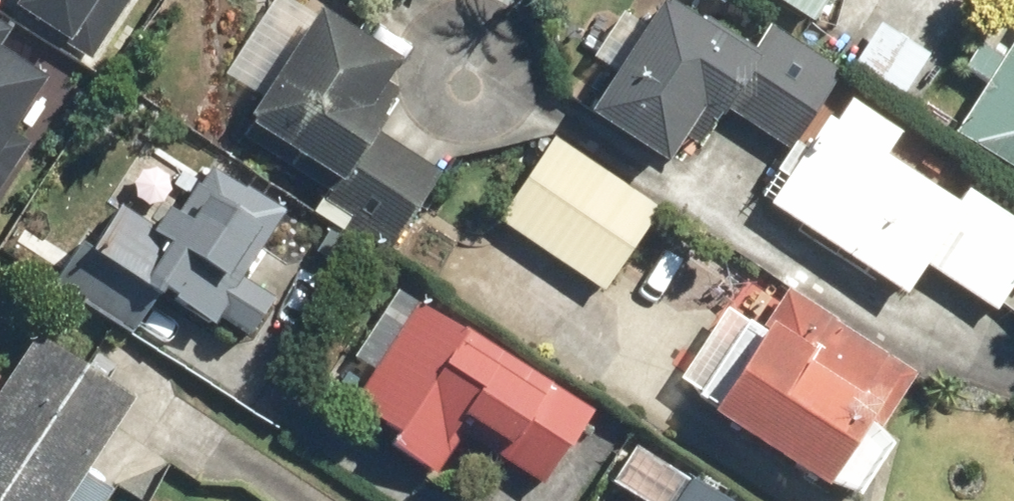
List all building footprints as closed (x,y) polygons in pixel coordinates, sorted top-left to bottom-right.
[(16,7),(77,45),(105,0),(21,0),(16,7)] [(757,51),(677,0),(662,0),(648,23),(626,9),(595,57),(617,71),(591,110),(683,169),(721,110),(725,105),(795,149),(844,73),(772,27),(757,51)] [(831,0),(780,0),(817,22),(831,0)] [(322,187),(323,185),(332,191),(327,199),(397,243),(442,172),(377,131),(404,89),(391,81),(405,58),(322,6),(240,136),(322,187)] [(35,144),(16,133),(61,60),(0,23),(0,200),(35,144)] [(1006,53),(984,38),(964,68),(987,82),(957,128),(1013,164),(1013,41),(1006,53)] [(956,203),(888,158),(904,134),(855,102),(840,124),(831,118),(772,205),(907,295),(927,265),(999,313),(1013,290),(1013,217),(967,186),(956,203)] [(602,294),(660,215),(556,140),(498,219),(602,294)] [(219,324),(222,319),(253,338),(282,291),(251,272),(288,213),(214,167),(186,213),(174,206),(160,230),(109,198),(53,287),(133,337),(163,290),(219,324)] [(846,494),(920,374),(785,291),(710,410),(846,494)] [(446,477),(469,441),(546,489),(595,411),(506,356),(507,355),(418,299),(354,402),(401,431),(392,444),(446,477)] [(31,338),(0,389),(0,500),(71,500),(133,400),(31,338)] [(694,476),(677,500),(733,500),(694,476)]
